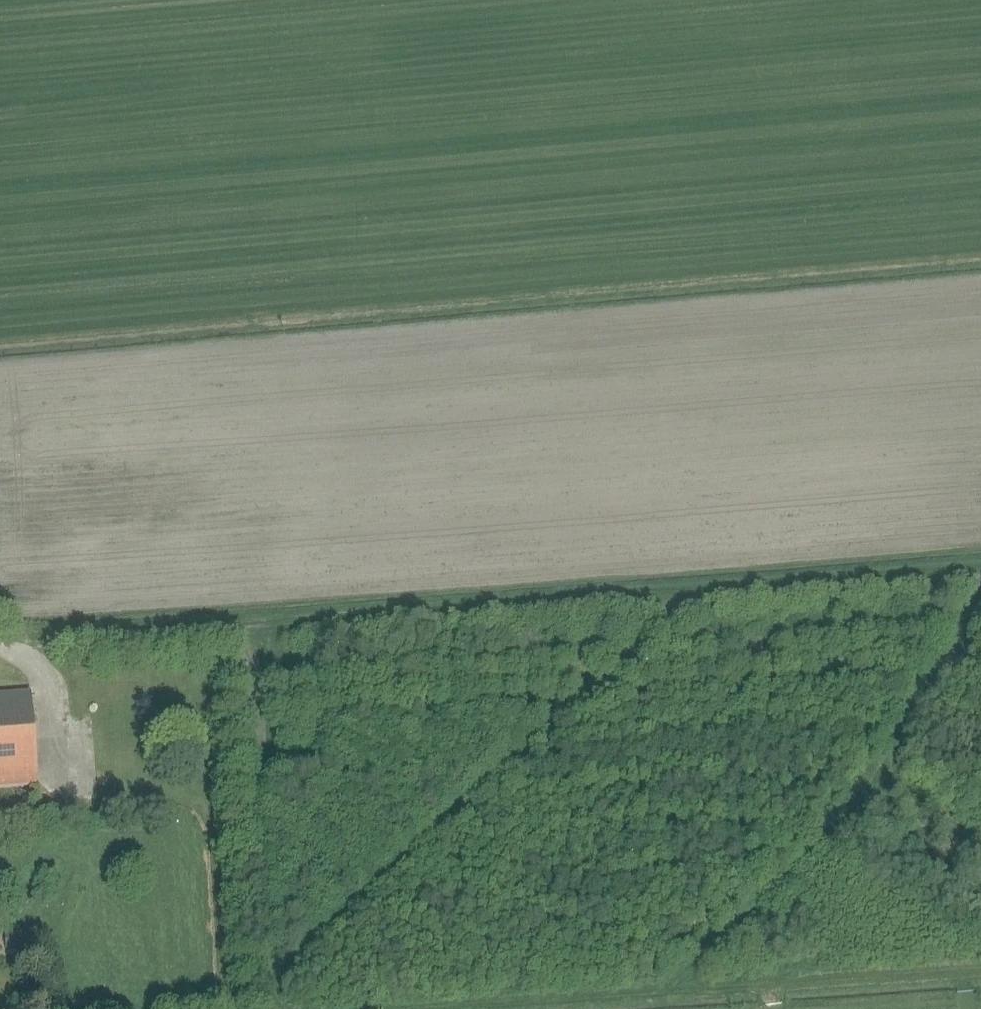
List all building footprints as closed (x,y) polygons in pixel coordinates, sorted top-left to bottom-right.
[(37,784),(30,694),(0,696),(0,787),(37,784)]
